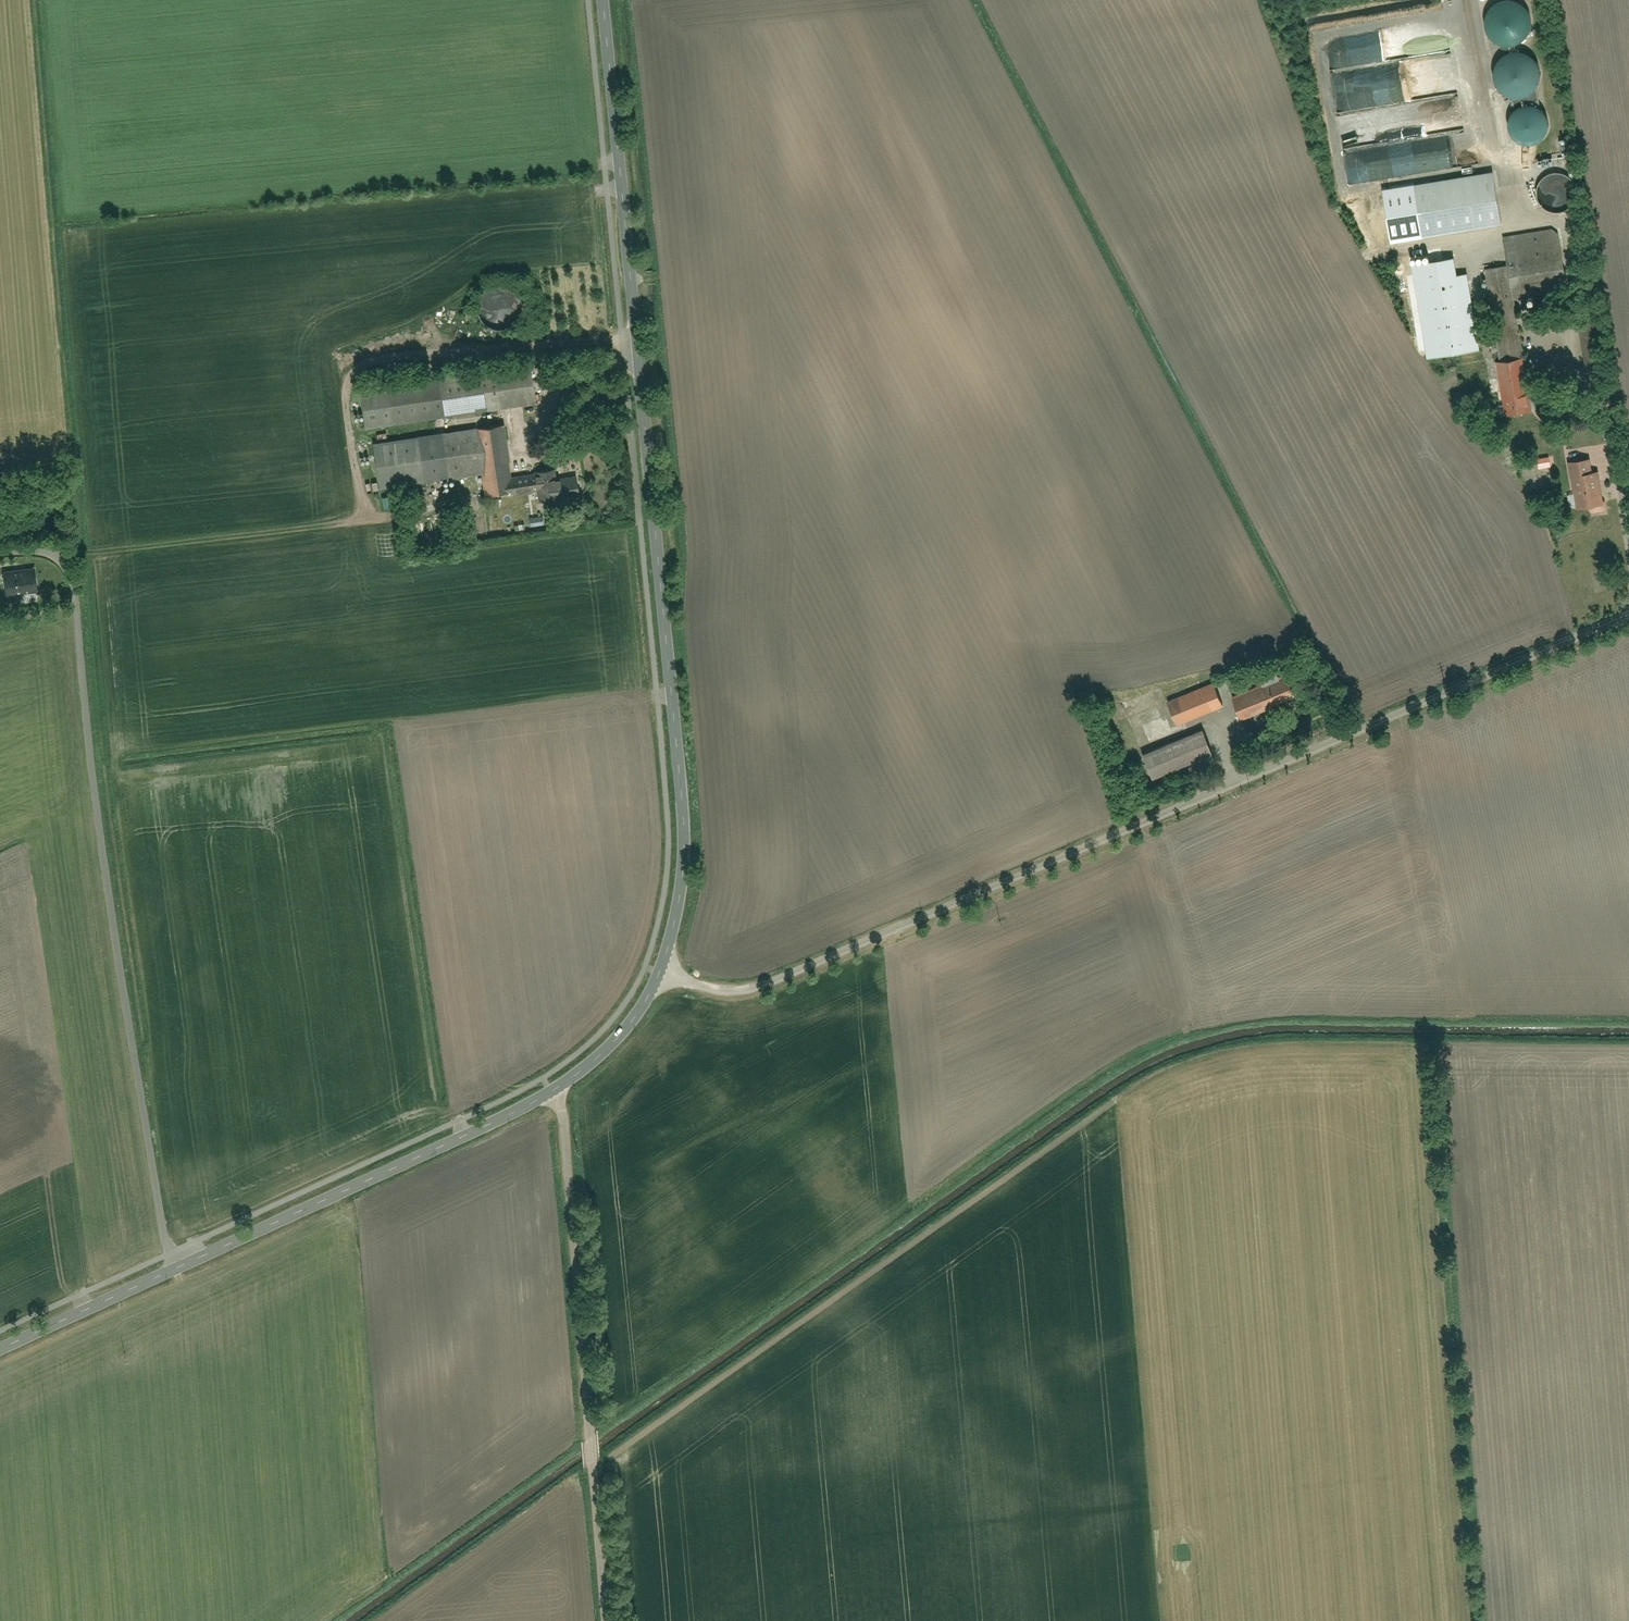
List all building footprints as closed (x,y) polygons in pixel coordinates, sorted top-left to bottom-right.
[(1490,71),(1490,78),(1492,85),(1505,97),(1519,99),(1530,93),(1537,84),(1538,72),(1535,62),(1526,54),(1513,50),(1502,53),(1494,61),(1490,71)] [(1512,111),(1505,123),(1508,137),(1518,146),(1529,148),(1542,141),(1547,132),(1548,122),(1541,110),(1531,105),(1519,106),(1512,111)] [(1545,176),(1537,184),(1535,194),(1537,203),(1544,210),(1554,213),(1567,209),(1573,202),(1575,192),(1573,183),(1567,177),(1557,173),(1545,176)] [(1412,187),(1420,239),(1500,226),(1492,175),(1412,187)] [(1506,266),(1485,269),(1498,360),(1495,361),(1503,414),(1532,409),(1524,357),(1522,357),(1513,299),(1567,291),(1557,228),(1501,236),(1506,266)] [(1465,270),(1413,278),(1426,358),(1478,350),(1465,270)] [(480,321),(486,327),(497,331),(510,328),(519,320),(522,308),(519,296),(511,288),(500,285),(487,288),(479,296),(476,308),(480,321)] [(359,389),(364,428),(533,405),(528,366),(359,389)] [(1474,404),(1475,412),(1485,412),(1484,403),(1474,404)] [(511,475),(505,426),(373,442),(379,489),(479,477),(481,495),(494,494),(494,499),(546,493),(547,501),(576,497),(574,475),(558,476),(557,469),(511,475)] [(1566,496),(1568,510),(1604,505),(1599,471),(1592,472),(1590,458),(1567,462),(1572,496),(1566,496)] [(2,574),(4,596),(37,593),(35,571),(2,574)] [(1260,680),(1262,686),(1230,699),(1238,720),(1294,699),(1285,678),(1278,681),(1276,674),(1260,680)] [(1165,701),(1174,723),(1220,704),(1211,681),(1165,701)] [(1139,754),(1150,780),(1209,757),(1199,731),(1139,754)]
